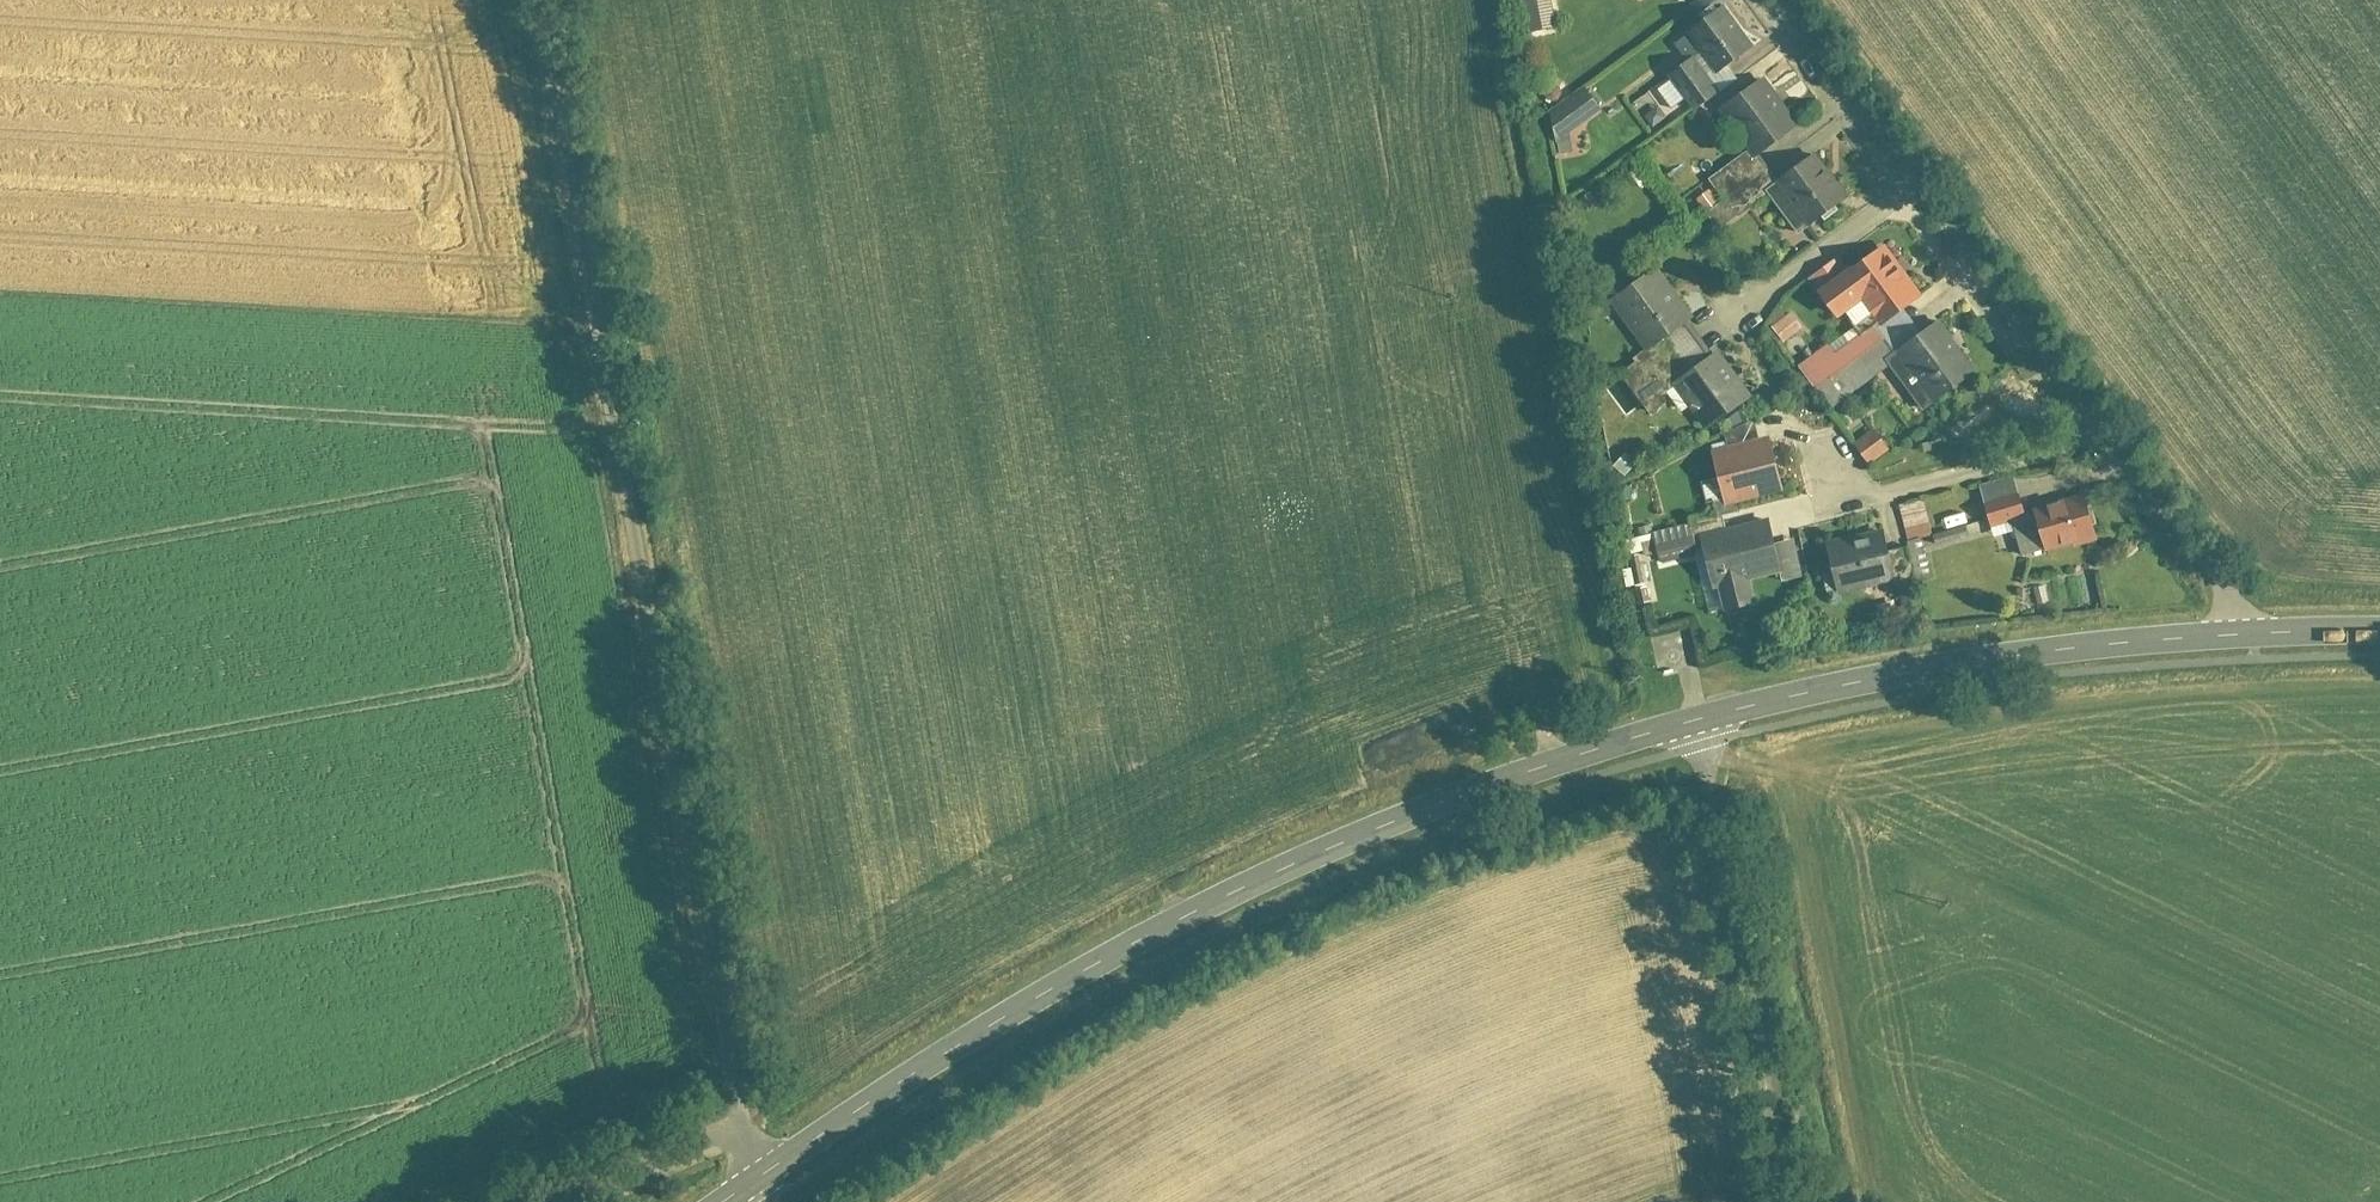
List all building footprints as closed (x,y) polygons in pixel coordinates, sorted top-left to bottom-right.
[(1733,7),(1693,36),(1722,76),(1762,48),(1733,7)] [(1700,62),(1674,80),(1698,114),(1723,95),(1700,62)] [(1767,83),(1726,113),(1760,159),(1801,129),(1767,83)] [(1811,169),(1773,197),(1802,237),(1841,209),(1811,169)] [(1712,193),(1700,202),(1711,217),(1723,208),(1712,193)] [(1848,323),(1869,305),(1889,329),(1929,294),(1888,245),(1852,275),(1838,259),(1812,280),(1848,323)] [(1660,276),(1614,308),(1648,357),(1694,326),(1660,276)] [(1792,317),(1775,331),(1785,344),(1803,330),(1792,317)] [(1926,338),(1909,317),(1882,338),(1868,321),(1804,372),(1820,392),(1830,384),(1844,403),(1895,363),(1926,338)] [(1926,338),(1895,363),(1933,411),(1981,372),(1943,324),(1926,338)] [(1727,355),(1677,389),(1708,434),(1758,400),(1727,355)] [(2024,426),(2034,441),(2055,427),(2045,412),(2024,426)] [(1879,435),(1858,450),(1873,470),(1893,455),(1879,435)] [(1723,456),(1731,506),(1793,496),(1784,445),(1723,456)] [(2017,525),(2025,561),(2106,543),(2097,504),(2033,518),(2025,481),(1986,489),(1995,530),(2017,525)] [(1926,501),(1904,507),(1910,529),(1932,524),(1926,501)] [(1721,586),(1725,585),(1731,614),(1764,607),(1758,580),(1788,574),(1777,523),(1710,537),(1721,586)] [(1656,538),(1662,565),(1698,557),(1692,530),(1656,538)] [(1835,548),(1844,594),(1908,582),(1899,535),(1835,548)] [(1915,584),(1935,580),(1927,541),(1907,544),(1915,584)]
